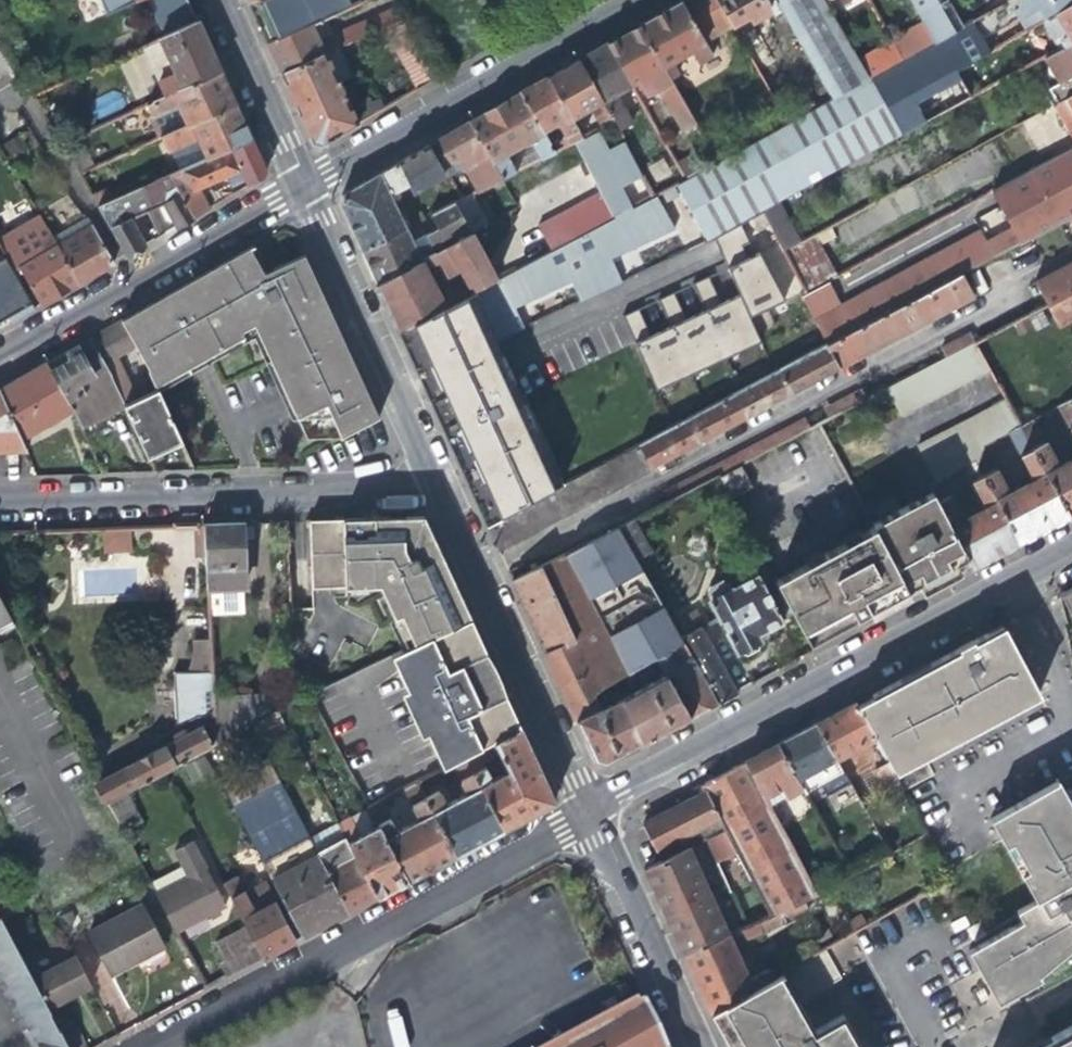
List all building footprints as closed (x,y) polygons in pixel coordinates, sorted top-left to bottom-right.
[(173,0),(121,0),(124,6),(138,1),(145,13),(173,0)] [(245,1),(254,21),(264,44),(310,24),(325,17),(347,7),(344,0),(248,0),(245,1)] [(636,23),(667,76),(676,71),(671,60),(678,57),(684,66),(709,52),(701,37),(729,21),(723,11),(717,0),(676,0),(636,23)] [(705,239),(712,234),(741,219),(760,208),(968,96),(952,67),(935,37),(933,38),(900,56),(867,74),(825,0),(776,0),(831,95),(815,104),(786,120),(716,160),(685,178),(674,185),(705,239)] [(723,11),(729,21),(736,34),(754,23),(751,19),(767,9),(762,0),(717,0),(723,11)] [(933,38),(935,37),(959,24),(947,0),(912,0),(933,38)] [(1040,18),(1071,0),(1002,0),(970,18),(979,34),(1014,16),(1021,28),(1040,18)] [(1066,42),(1071,39),(1071,0),(1040,18),(1058,47),(1066,42)] [(395,9),(333,38),(320,44),(310,24),(264,44),(270,57),(279,76),(341,47),(377,30),(400,18),(395,9)] [(333,38),(325,17),(310,24),(320,44),(333,38)] [(413,93),(434,80),(418,50),(400,18),(377,30),(413,93)] [(156,80),(163,95),(218,70),(205,41),(196,21),(142,47),(150,66),(168,58),(174,72),(156,80)] [(693,120),(667,76),(636,23),(605,41),(630,83),(648,74),(679,128),(693,120)] [(17,69),(0,40),(0,79),(17,69)] [(612,93),(630,83),(605,41),(577,57),(609,112),(613,120),(617,128),(628,120),(612,93)] [(353,74),(341,47),(279,76),(295,110),(310,144),(317,147),(383,109),(378,100),(372,105),(368,99),(350,109),(337,83),(353,74)] [(595,120),(609,112),(577,57),(545,76),(568,116),(586,106),(595,120)] [(175,107),(184,126),(234,104),(225,84),(218,70),(163,95),(141,105),(148,118),(175,107)] [(1048,105),(1071,92),(1071,71),(1040,89),(1048,105)] [(580,137),(568,116),(545,76),(517,92),(539,129),(553,121),(562,134),(559,137),(564,145),(580,137)] [(122,92),(95,97),(98,114),(125,110),(122,92)] [(552,151),(539,129),(517,92),(468,120),(500,178),(510,173),(500,154),(527,139),(538,158),(552,151)] [(1071,148),(1071,147),(1071,92),(1048,105),(1071,148)] [(780,110),(786,120),(815,104),(809,94),(780,110)] [(168,150),(178,168),(208,155),(248,136),(240,117),(234,104),(184,126),(159,138),(166,151),(168,150)] [(482,187),(500,178),(468,120),(447,132),(427,144),(445,176),(468,163),(482,187)] [(241,174),(247,185),(261,177),(263,168),(255,150),(248,136),(208,155),(178,168),(166,174),(191,217),(208,207),(197,187),(226,173),(229,179),(241,174)] [(1008,230),(1016,244),(1069,216),(1071,215),(1071,159),(1067,150),(989,192),(1008,230)] [(345,221),(358,250),(404,226),(389,195),(405,186),(406,190),(422,180),(409,154),(408,155),(375,174),(338,195),(336,203),(345,221)] [(162,201),(175,226),(191,217),(166,174),(139,186),(151,207),(158,203),(162,201)] [(113,198),(95,206),(123,255),(143,244),(129,218),(141,212),(145,210),(151,207),(139,186),(113,198)] [(101,188),(88,195),(95,206),(113,198),(109,189),(101,188)] [(458,201),(470,230),(484,224),(472,195),(458,201)] [(589,290),(606,281),(595,257),(666,219),(653,196),(565,241),(589,290)] [(411,240),(404,226),(358,250),(363,262),(372,282),(466,231),(450,203),(426,215),(432,226),(421,231),(422,234),(411,240)] [(77,282),(56,245),(40,217),(31,221),(47,250),(26,262),(10,233),(18,229),(11,218),(0,225),(0,235),(39,303),(59,292),(77,282)] [(721,251),(751,237),(741,219),(712,235),(721,251)] [(90,225),(56,245),(77,282),(94,272),(111,262),(90,225)] [(973,227),(928,250),(945,282),(958,275),(990,258),(982,244),(973,227)] [(1008,230),(982,244),(990,258),(999,253),(1016,244),(1008,230)] [(379,296),(394,328),(442,303),(460,294),(492,278),(466,231),(372,282),(379,296)] [(900,240),(835,275),(803,292),(801,293),(828,344),(945,282),(928,250),(917,231),(900,240)] [(813,234),(782,251),(803,292),(835,275),(813,234)] [(757,249),(751,237),(721,251),(741,290),(752,312),(770,303),(745,255),(757,249)] [(567,301),(589,290),(565,241),(492,278),(460,294),(486,348),(513,334),(505,315),(558,285),(567,301)] [(156,298),(119,319),(130,341),(150,385),(254,334),(303,438),(336,436),(375,417),(302,255),(261,273),(248,245),(156,298)] [(5,255),(0,258),(0,320),(8,316),(10,320),(24,312),(34,306),(5,255)] [(1045,306),(1071,292),(1071,262),(1033,283),(1045,306)] [(969,297),(958,275),(945,282),(828,344),(633,448),(648,468),(969,297)] [(722,300),(708,275),(694,282),(707,308),(722,300)] [(730,353),(763,336),(752,312),(741,290),(722,300),(707,308),(730,353)] [(689,319),(674,292),(660,300),(674,326),(689,319)] [(1071,318),(1071,292),(1045,306),(1056,326),(1071,318)] [(460,294),(394,328),(409,361),(451,452),(485,527),(560,487),(486,348),(460,294)] [(730,353),(707,308),(689,319),(674,326),(697,371),(730,353)] [(1022,337),(1049,322),(1042,309),(1015,324),(1022,337)] [(653,337),(641,310),(625,318),(639,345),(653,337)] [(130,341),(119,319),(88,336),(113,384),(122,402),(145,455),(162,448),(178,441),(153,390),(134,399),(124,378),(110,351),(130,341)] [(697,371),(674,326),(653,337),(639,345),(663,389),(697,371)] [(113,384),(88,336),(71,346),(64,350),(67,359),(47,370),(67,409),(74,424),(100,412),(122,402),(113,384)] [(990,372),(974,342),(883,388),(899,419),(990,372)] [(67,409),(47,370),(43,362),(25,372),(0,386),(0,394),(17,435),(67,409)] [(17,435),(0,394),(0,448),(23,447),(17,435)] [(837,412),(855,403),(850,394),(832,403),(837,412)] [(912,443),(933,480),(937,478),(947,473),(959,466),(971,460),(973,464),(981,444),(991,438),(1004,431),(1017,425),(1003,397),(912,443)] [(1068,398),(1057,404),(1071,434),(1071,407),(1068,398)] [(666,499),(716,474),(737,463),(807,427),(803,417),(662,490),(666,499)] [(1005,490),(981,444),(973,464),(1015,541),(1040,528),(1064,515),(1029,447),(1017,425),(1004,431),(1029,477),(1005,490)] [(1029,447),(1064,515),(1071,511),(1071,454),(1054,464),(1042,441),(1029,447)] [(650,472),(633,448),(560,487),(485,527),(490,538),(496,552),(650,472)] [(958,516),(937,478),(933,480),(925,484),(928,490),(966,562),(968,566),(992,554),(1015,541),(973,464),(971,460),(959,466),(980,504),(958,516)] [(747,483),(737,463),(716,474),(727,495),(747,483)] [(868,522),(869,524),(881,548),(898,580),(922,567),(929,580),(940,575),(966,562),(928,490),(868,522)] [(387,618),(401,649),(432,634),(467,618),(461,604),(447,575),(420,515),(339,517),(305,519),(308,586),(341,585),(375,584),(389,617),(387,618)] [(628,519),(616,525),(634,557),(646,551),(628,519)] [(237,521),(203,522),(205,590),(239,588),(238,563),(237,521)] [(858,612),(902,588),(898,580),(881,548),(869,524),(771,578),(804,641),(858,612)] [(634,557),(616,525),(561,553),(623,672),(653,656),(687,717),(701,709),(714,703),(689,658),(673,628),(634,557)] [(104,552),(131,551),(130,529),(103,530),(104,552)] [(623,672),(561,553),(509,579),(541,649),(558,687),(573,719),(594,709),(585,692),(609,680),(618,674),(623,672)] [(905,592),(929,580),(922,567),(898,580),(902,588),(905,592)] [(725,579),(717,576),(706,581),(704,588),(708,595),(706,597),(735,651),(742,653),(750,648),(755,639),(763,635),(770,632),(766,624),(777,618),(752,571),(742,577),(739,571),(725,579)] [(1062,592),(1071,612),(1071,599),(1067,590),(1062,592)] [(10,622),(0,602),(0,628),(10,622)] [(693,617),(673,628),(689,658),(714,703),(734,692),(693,617)] [(436,769),(448,763),(460,757),(472,751),(489,742),(516,727),(487,662),(467,618),(432,634),(401,649),(386,656),(436,769)] [(985,628),(971,636),(974,641),(984,635),(986,640),(995,636),(998,634),(993,624),(989,626),(985,628)] [(918,665),(882,684),(886,691),(856,707),(872,735),(886,761),(896,780),(902,790),(936,772),(926,755),(1027,697),(1031,695),(998,634),(995,636),(986,640),(984,635),(974,641),(971,636),(918,665)] [(617,695),(609,680),(585,692),(594,709),(573,719),(591,759),(600,763),(627,749),(665,729),(687,717),(653,656),(623,672),(618,674),(623,682),(637,674),(642,683),(617,695)] [(189,699),(195,717),(210,716),(209,694),(208,668),(187,669),(189,699)] [(864,693),(852,700),(856,707),(886,691),(882,684),(864,693)] [(273,691),(209,694),(210,716),(211,742),(246,724),(275,709),(273,691)] [(832,756),(872,735),(856,707),(852,700),(834,709),(812,721),(832,756)] [(284,725),(275,709),(246,724),(254,740),(284,725)] [(157,743),(92,778),(103,799),(122,789),(159,770),(199,749),(211,742),(210,716),(195,717),(167,732),(155,739),(157,743)] [(794,776),(832,756),(812,721),(797,729),(774,741),(794,776)] [(487,780),(472,751),(460,757),(497,830),(524,815),(550,802),(516,727),(489,742),(503,772),(487,780)] [(799,786),(794,776),(774,741),(759,749),(742,759),(765,805),(799,786)] [(216,781),(228,802),(274,778),(263,757),(216,781)] [(434,791),(421,797),(451,854),(472,843),(497,830),(460,757),(448,763),(462,793),(442,804),(434,791)] [(810,895),(765,805),(742,759),(723,769),(698,782),(702,789),(716,819),(719,825),(768,914),(810,895)] [(881,788),(896,780),(886,761),(871,770),(881,788)] [(981,813),(1000,845),(1027,893),(1008,904),(1015,916),(1017,921),(1004,928),(1002,923),(982,935),(959,948),(991,1003),(1033,979),(1032,976),(1071,941),(1071,814),(1068,808),(1049,774),(981,813)] [(304,837),(274,778),(228,802),(259,861),(304,837)] [(688,787),(692,795),(702,789),(698,782),(688,787)] [(139,821),(122,789),(103,799),(119,829),(139,821)] [(653,851),(716,819),(702,789),(692,795),(676,803),(640,823),(653,851)] [(364,807),(374,825),(403,880),(428,867),(451,854),(421,797),(408,804),(415,818),(393,829),(378,800),(364,807)] [(334,823),(352,858),(371,897),(392,886),(403,880),(374,825),(355,835),(345,817),(334,823)] [(153,892),(172,929),(195,917),(221,904),(187,840),(169,849),(183,877),(153,892)] [(660,909),(679,953),(723,933),(683,844),(656,858),(640,867),(660,909)] [(324,851),(315,856),(343,912),(360,903),(371,897),(352,858),(333,869),(324,851)] [(323,923),(343,912),(315,856),(313,854),(268,877),(299,936),(323,923)] [(219,883),(243,928),(259,957),(276,948),(291,940),(271,902),(251,912),(233,877),(219,883)] [(139,956),(161,945),(139,905),(85,933),(107,974),(139,956)] [(1017,921),(1015,916),(1002,923),(1004,928),(1017,921)] [(17,1028),(24,1025),(36,1046),(66,1046),(56,1027),(46,1008),(29,977),(0,922),(0,996),(17,1028)] [(229,973),(259,957),(243,928),(214,944),(229,973)] [(726,932),(723,933),(679,953),(693,982),(706,1010),(715,1005),(750,985),(767,975),(761,966),(745,975),(726,932)] [(767,975),(750,985),(715,1005),(731,1032),(721,1038),(727,1046),(865,1046),(839,1001),(811,1017),(796,990),(839,967),(826,943),(767,975)] [(70,956),(29,977),(46,1008),(68,996),(85,986),(70,956)] [(634,984),(591,1007),(515,1046),(662,1046),(634,984)] [(714,1024),(721,1038),(731,1032),(715,1005),(706,1010),(714,1024)] [(1018,1046),(1071,1046),(1071,1018),(1018,1046)]
